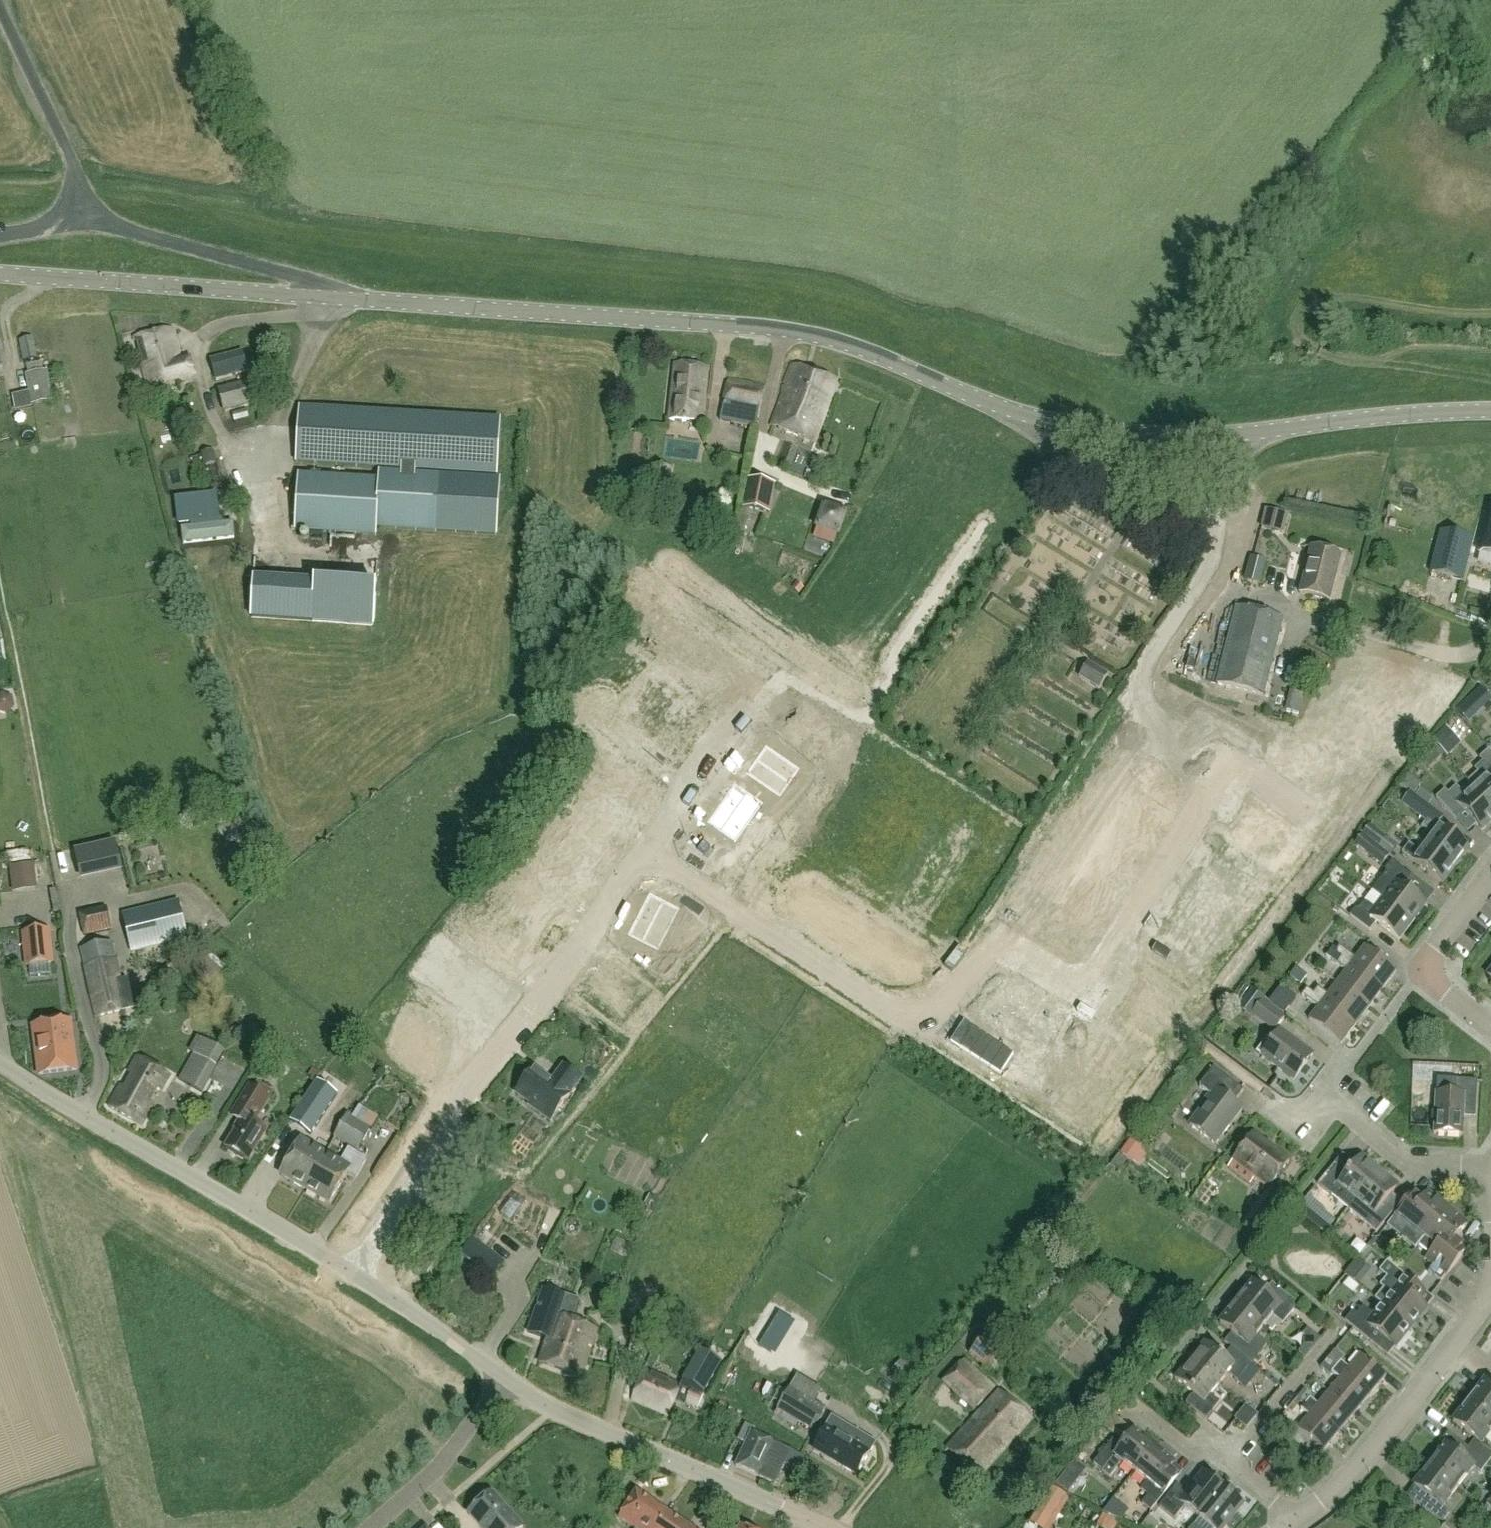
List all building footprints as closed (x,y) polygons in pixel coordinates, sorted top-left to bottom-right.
[(170,331),(134,341),(148,390),(193,377),(189,361),(179,363),(170,331)] [(36,360),(32,339),(18,342),(22,363),(36,360)] [(247,373),(241,351),(208,361),(214,383),(247,373)] [(668,422),(700,425),(706,369),(674,366),(668,422)] [(771,427),(813,442),(834,382),(790,367),(782,389),(784,390),(771,427)] [(53,403),(47,372),(24,377),(30,407),(53,403)] [(728,380),(719,422),(754,430),(763,388),(728,380)] [(256,381),(218,391),(224,412),(262,402),(256,381)] [(299,408),(296,463),(401,470),(400,474),(415,475),(415,471),(436,472),(496,476),(499,420),(440,417),(299,408)] [(298,476),(295,531),(375,536),(376,528),(382,529),(436,532),(495,536),(499,480),(439,477),(415,475),(400,474),(379,473),(378,481),(370,480),(298,476)] [(775,485),(746,479),(740,509),(769,515),(775,485)] [(832,491),(816,527),(840,538),(855,502),(832,491)] [(1490,558),(1490,512),(1488,512),(1478,555),(1490,558)] [(1471,542),(1439,533),(1428,573),(1461,581),(1471,542)] [(1253,574),(1269,575),(1271,550),(1255,548),(1253,574)] [(1298,594),(1328,602),(1340,557),(1309,549),(1298,594)] [(254,580),(251,619),(315,623),(317,584),(254,580)] [(1235,608),(1216,685),(1262,697),(1282,620),(1235,608)] [(1108,676),(1086,663),(1076,678),(1098,692),(1108,676)] [(1310,702),(1311,679),(1296,679),(1295,689),(1281,689),(1281,701),(1310,702)] [(767,742),(748,771),(775,790),(795,762),(767,742)] [(1476,773),(1467,782),(1490,808),(1490,755),(1487,751),(1479,759),(1482,763),(1474,770),(1476,773)] [(1425,782),(1428,776),(1410,765),(1397,788),(1428,805),(1437,789),(1425,782)] [(736,781),(709,820),(738,840),(765,801),(736,781)] [(1454,820),(1462,812),(1475,826),(1481,832),(1490,823),(1490,808),(1467,782),(1466,782),(1468,784),(1459,792),(1455,788),(1447,795),(1443,791),(1435,798),(1454,820)] [(1426,845),(1455,867),(1468,849),(1427,819),(1421,828),(1432,837),(1426,845)] [(1377,847),(1389,856),(1397,846),(1368,823),(1360,834),(1377,847)] [(1381,866),(1389,856),(1377,847),(1360,834),(1352,843),(1381,866)] [(120,873),(112,843),(73,853),(80,883),(120,873)] [(1455,867),(1426,845),(1419,854),(1408,845),(1401,854),(1441,884),(1455,867)] [(1384,871),(1385,875),(1371,893),(1381,900),(1412,924),(1426,905),(1402,888),(1411,877),(1391,862),(1384,871)] [(10,868),(12,888),(35,885),(33,865),(10,868)] [(1195,875),(1180,895),(1219,924),(1234,904),(1195,875)] [(650,894),(628,936),(659,952),(681,910),(650,894)] [(1180,895),(1165,915),(1204,944),(1219,924),(1180,895)] [(1361,906),(1358,910),(1354,912),(1349,918),(1369,933),(1375,924),(1398,942),(1412,924),(1381,900),(1373,910),(1366,904),(1361,906)] [(484,901),(473,917),(509,941),(520,925),(484,901)] [(177,902),(121,914),(131,955),(186,941),(177,902)] [(462,903),(454,912),(461,917),(468,908),(462,903)] [(83,939),(111,933),(107,909),(78,915),(83,939)] [(461,917),(454,912),(447,922),(453,927),(461,917)] [(23,935),(26,966),(50,964),(47,932),(23,935)] [(1158,938),(1151,948),(1189,977),(1197,967),(1158,938)] [(109,943),(79,950),(95,1018),(133,1010),(126,980),(119,982),(109,943)] [(1333,954),(1382,991),(1396,972),(1364,948),(1355,960),(1338,947),(1333,954)] [(1382,991),(1333,954),(1330,951),(1325,957),(1345,973),(1336,984),(1368,1009),(1382,991)] [(222,972),(203,956),(189,972),(208,987),(222,972)] [(1299,985),(1306,976),(1295,968),(1288,977),(1299,985)] [(994,992),(977,1019),(1015,1043),(1016,1042),(1021,1045),(1018,1051),(1033,1061),(1052,1031),(1036,1021),(1036,1023),(1030,1019),(1040,1004),(1005,982),(997,994),(994,992)] [(1368,1009),(1336,984),(1327,996),(1317,989),(1313,995),(1354,1027),(1368,1009)] [(1273,1034),(1283,1020),(1284,1019),(1279,1015),(1280,1013),(1262,1000),(1263,999),(1245,986),(1233,1001),(1239,1006),(1237,1009),(1250,1018),(1250,1017),(1273,1034)] [(1354,1027),(1313,995),(1306,990),(1301,996),(1318,1009),(1308,1021),(1340,1045),(1354,1027)] [(40,1023),(35,1005),(21,1008),(26,1027),(40,1023)] [(76,1071),(70,1024),(33,1028),(39,1076),(76,1071)] [(966,1031),(955,1048),(996,1074),(1007,1057),(966,1031)] [(1260,1057),(1293,1082),(1312,1056),(1279,1032),(1260,1057)] [(188,1052),(192,1055),(177,1081),(202,1094),(224,1054),(196,1038),(188,1052)] [(156,1090),(160,1092),(169,1077),(135,1058),(126,1073),(131,1076),(123,1089),(119,1087),(107,1108),(141,1127),(153,1105),(149,1103),(156,1090)] [(1353,1086),(1363,1069),(1353,1064),(1344,1081),(1353,1086)] [(1188,1127),(1214,1146),(1241,1111),(1233,1105),(1243,1092),(1213,1069),(1198,1088),(1208,1095),(1201,1105),(1203,1107),(1188,1127)] [(535,1111),(550,1122),(569,1097),(567,1096),(573,1089),(557,1077),(551,1085),(533,1071),(515,1095),(536,1110),(535,1111)] [(1455,1095),(1435,1094),(1433,1134),(1461,1136),(1463,1105),(1475,1106),(1477,1082),(1456,1081),(1455,1095)] [(317,1082),(290,1121),(310,1135),(337,1095),(317,1082)] [(229,1118),(238,1124),(234,1130),(236,1131),(225,1149),(228,1150),(226,1152),(244,1164),(245,1161),(247,1162),(265,1132),(253,1125),(258,1117),(268,1101),(273,1093),(257,1083),(252,1091),(248,1088),(229,1118)] [(334,1139),(352,1115),(356,1108),(340,1099),(335,1107),(332,1106),(318,1131),(334,1140),(334,1139)] [(351,1117),(352,1115),(334,1139),(334,1140),(357,1153),(377,1120),(359,1109),(354,1118),(351,1117)] [(1142,1149),(1150,1142),(1139,1130),(1131,1138),(1142,1149)] [(1252,1136),(1233,1161),(1226,1169),(1249,1186),(1252,1181),(1266,1191),(1267,1189),(1268,1190),(1288,1164),(1252,1136)] [(1129,1140),(1119,1153),(1138,1166),(1146,1155),(1139,1151),(1140,1148),(1129,1140)] [(304,1190),(324,1156),(300,1141),(280,1176),(304,1190)] [(1467,1144),(1457,1148),(1464,1165),(1474,1161),(1467,1144)] [(324,1156),(304,1190),(328,1205),(346,1175),(354,1180),(365,1161),(347,1150),(339,1164),(324,1156)] [(1358,1197),(1378,1172),(1361,1157),(1345,1176),(1335,1169),(1319,1188),(1337,1202),(1346,1210),(1358,1197)] [(1398,1188),(1378,1172),(1358,1197),(1346,1210),(1358,1220),(1375,1233),(1391,1214),(1382,1206),(1398,1188)] [(1430,1231),(1446,1211),(1427,1195),(1422,1200),(1413,1193),(1401,1208),(1385,1227),(1395,1235),(1402,1241),(1414,1250),(1416,1248),(1422,1241),(1430,1231)] [(1307,1196),(1300,1206),(1298,1214),(1326,1236),(1331,1230),(1329,1228),(1334,1221),(1323,1212),(1325,1211),(1307,1196)] [(1430,1231),(1422,1241),(1416,1248),(1426,1256),(1422,1261),(1431,1268),(1427,1273),(1440,1283),(1466,1250),(1454,1240),(1466,1226),(1446,1211),(1430,1231)] [(492,1280),(504,1264),(472,1240),(460,1256),(492,1280)] [(427,1253),(417,1266),(416,1267),(426,1274),(437,1261),(427,1253)] [(1414,1286),(1413,1285),(1398,1272),(1387,1264),(1380,1273),(1387,1279),(1381,1287),(1384,1290),(1375,1301),(1382,1307),(1410,1330),(1426,1311),(1416,1303),(1424,1294),(1414,1286)] [(1403,1266),(1398,1272),(1413,1285),(1418,1278),(1403,1266)] [(1251,1285),(1235,1305),(1263,1327),(1272,1316),(1281,1323),(1295,1306),(1271,1285),(1263,1295),(1251,1285)] [(1263,1327),(1235,1305),(1219,1325),(1231,1335),(1223,1344),(1230,1349),(1243,1360),(1250,1365),(1266,1346),(1255,1337),(1263,1327)] [(1352,1315),(1345,1323),(1368,1342),(1375,1334),(1394,1350),(1410,1330),(1382,1307),(1374,1317),(1363,1308),(1355,1318),(1352,1315)] [(538,1365),(578,1379),(595,1331),(553,1316),(544,1340),(546,1341),(538,1365)] [(1303,1336),(1314,1346),(1328,1330),(1317,1320),(1303,1336)] [(984,1337),(967,1356),(985,1370),(1001,1350),(984,1337)] [(1243,1360),(1230,1349),(1222,1359),(1204,1343),(1189,1362),(1218,1386),(1227,1375),(1236,1382),(1250,1365),(1243,1360)] [(702,1396),(694,1393),(708,1364),(693,1356),(681,1382),(684,1384),(683,1388),(643,1371),(631,1401),(667,1416),(675,1398),(697,1408),(701,1399),(702,1396)] [(1359,1356),(1348,1369),(1340,1362),(1335,1368),(1369,1396),(1385,1377),(1359,1356)] [(973,1412),(994,1388),(963,1361),(942,1384),(973,1412)] [(1218,1386),(1189,1362),(1174,1380),(1192,1395),(1185,1404),(1205,1421),(1219,1433),(1227,1422),(1223,1419),(1225,1417),(1220,1412),(1218,1415),(1213,1411),(1219,1403),(1210,1396),(1218,1386)] [(1339,1380),(1328,1393),(1354,1415),(1369,1396),(1335,1368),(1331,1374),(1339,1380)] [(796,1376),(789,1388),(775,1410),(812,1432),(825,1409),(814,1403),(821,1390),(796,1376)] [(1490,1421),(1490,1388),(1484,1382),(1468,1403),(1490,1421)] [(1030,1420),(998,1391),(946,1450),(978,1478),(1030,1420)] [(1309,1399),(1305,1405),(1339,1433),(1354,1415),(1328,1393),(1317,1406),(1309,1399)] [(1305,1405),(1297,1398),(1289,1408),(1297,1414),(1300,1411),(1308,1417),(1297,1431),(1323,1452),(1339,1433),(1305,1405)] [(1468,1403),(1452,1424),(1473,1440),(1466,1449),(1486,1464),(1490,1458),(1490,1453),(1481,1445),(1490,1431),(1490,1421),(1468,1403)] [(825,1428),(812,1450),(856,1476),(869,1455),(875,1444),(831,1418),(825,1428)] [(737,1441),(745,1445),(735,1468),(775,1486),(790,1452),(752,1435),(755,1430),(744,1425),(737,1441)] [(1151,1452),(1153,1449),(1134,1434),(1124,1446),(1115,1439),(1093,1465),(1110,1479),(1122,1464),(1134,1473),(1151,1452)] [(1486,1464),(1466,1449),(1460,1457),(1445,1446),(1429,1467),(1457,1488),(1472,1468),(1479,1473),(1486,1464)] [(1153,1449),(1151,1452),(1134,1473),(1146,1483),(1140,1490),(1148,1496),(1141,1504),(1150,1512),(1177,1479),(1169,1472),(1174,1466),(1153,1449)] [(1457,1488),(1429,1467),(1413,1487),(1428,1499),(1421,1507),(1441,1523),(1448,1513),(1441,1508),(1457,1488)] [(1176,1486),(1162,1505),(1177,1517),(1183,1509),(1198,1520),(1207,1509),(1223,1491),(1201,1474),(1185,1493),(1176,1486)] [(1033,1527),(1050,1527),(1067,1501),(1048,1490),(1027,1524),(1033,1527)] [(1105,1515),(1120,1522),(1132,1497),(1116,1490),(1105,1515)] [(1243,1507),(1223,1491),(1207,1509),(1198,1520),(1207,1527),(1226,1527),(1243,1507)] [(479,1527),(521,1527),(491,1493),(467,1514),(479,1527)] [(665,1514),(635,1494),(618,1520),(629,1527),(655,1527),(657,1525),(665,1514)] [(665,1514),(657,1525),(655,1527),(686,1527),(665,1514)]
